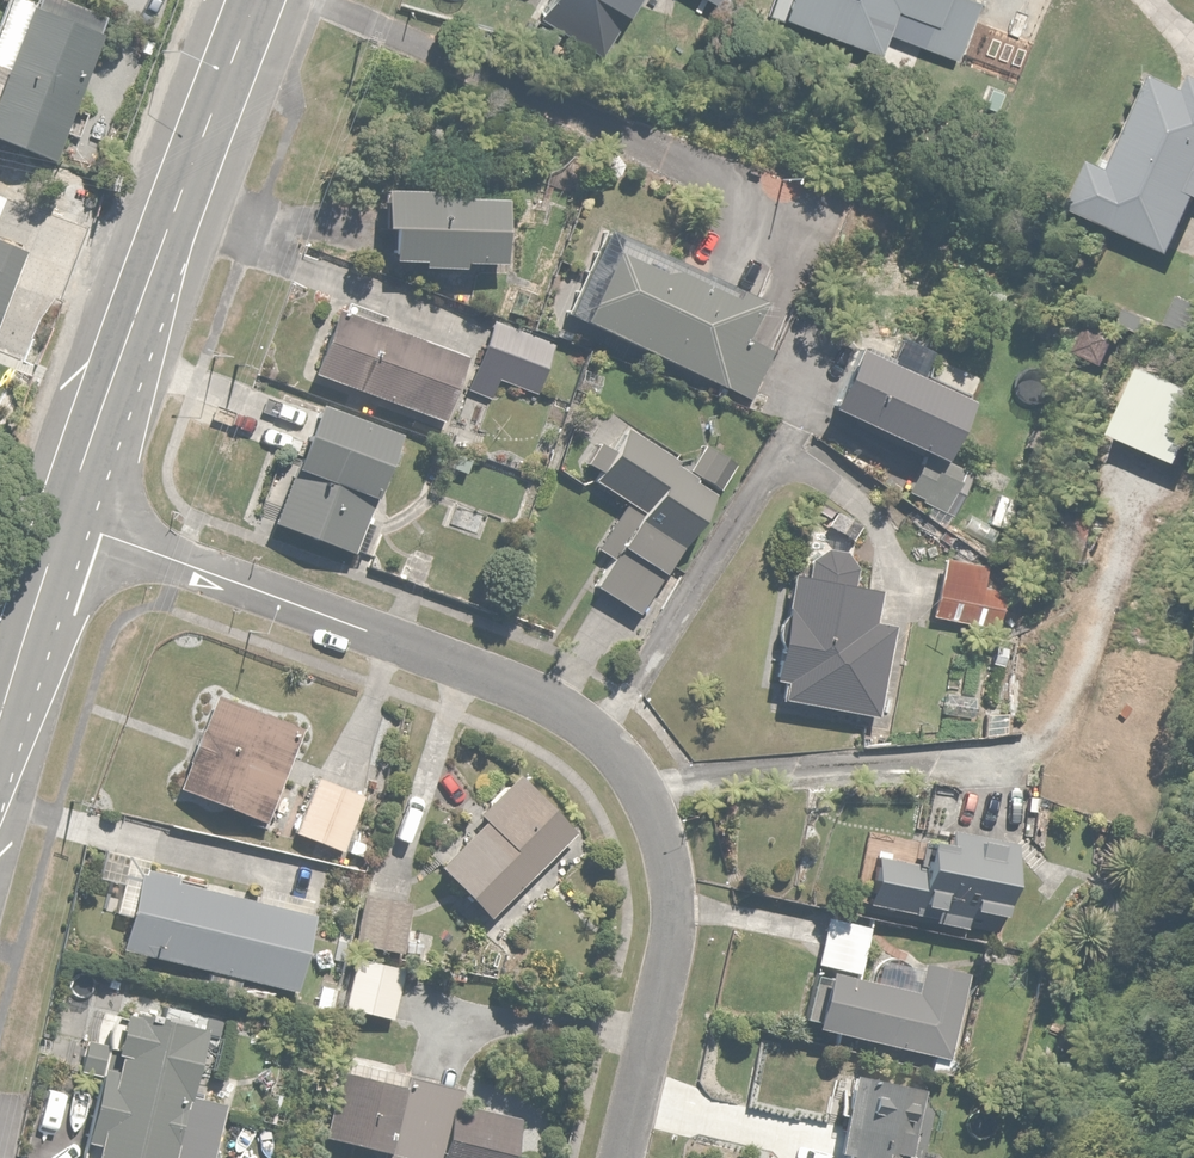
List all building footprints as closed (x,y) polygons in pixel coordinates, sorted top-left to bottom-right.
[(106,17),(61,0),(6,0),(0,15),(0,137),(53,157),(106,17)] [(539,5),(603,48),(635,0),(542,0),(539,5)] [(887,30),(957,61),(983,1),(979,0),(791,0),(786,13),(877,53),(887,30)] [(1138,117),(1113,171),(1100,165),(1079,216),(1170,255),(1193,199),(1193,89),(1192,93),(1159,79),(1155,88),(1152,86),(1138,117)] [(508,198),(450,199),(450,190),(384,191),(385,229),(393,229),(394,265),(424,264),(424,272),(463,271),(463,265),(509,264),(508,198)] [(764,341),(776,313),(601,233),(564,313),(751,398),(775,346),(764,341)] [(30,250),(0,238),(0,325),(30,250)] [(1165,326),(1193,336),(1193,302),(1175,296),(1165,326)] [(341,308),(316,374),(442,420),(472,338),(430,323),(425,339),(341,308)] [(561,345),(495,320),(469,392),(491,400),(499,379),(543,395),(561,345)] [(1101,383),(1115,337),(1083,328),(1070,374),(1101,383)] [(926,456),(942,462),(975,403),(869,345),(836,406),(926,456)] [(1145,366),(1116,436),(1186,465),(1193,445),(1193,386),(1145,366)] [(403,435),(322,402),(272,525),(353,558),(403,435)] [(637,615),(722,490),(740,462),(708,441),(690,468),(631,428),(615,452),(600,442),(588,459),(601,468),(592,482),(628,506),(598,551),(613,562),(596,587),(637,615)] [(906,492),(930,505),(943,513),(949,503),(978,518),(993,490),(942,462),(926,456),(906,492)] [(808,579),(792,576),(777,680),(785,681),(782,699),(876,713),(889,625),(873,622),(878,586),(850,582),(854,554),(824,550),(823,558),(811,557),(808,579)] [(988,564),(944,557),(934,619),(956,622),(959,605),(1002,612),(1005,593),(984,589),(988,564)] [(305,726),(217,692),(180,790),(268,823),(305,726)] [(482,917),(575,832),(522,774),(478,814),(486,823),(437,868),(482,917)] [(367,796),(319,778),(296,836),(344,854),(367,796)] [(878,852),(869,907),(1002,927),(1015,848),(966,841),(967,835),(948,832),(946,842),(930,840),(927,860),(878,852)] [(119,882),(115,902),(113,914),(132,918),(124,952),(301,990),(318,913),(311,911),(314,897),(259,885),(256,902),(140,877),(138,886),(119,882)] [(412,902),(364,895),(357,942),(405,949),(412,902)] [(917,992),(834,972),(821,1027),(954,1058),(974,971),(925,960),(922,974),(917,992)] [(406,974),(355,961),(344,1007),(395,1020),(406,974)] [(225,1103),(191,1095),(196,1073),(202,1074),(215,1021),(165,1010),(164,1015),(149,1011),(147,1017),(123,1012),(116,1042),(86,1036),(78,1072),(100,1077),(85,1140),(97,1143),(94,1157),(212,1157),(225,1103)] [(348,1056),(344,1072),(328,1138),(392,1153),(391,1157),(517,1157),(525,1124),(475,1112),(480,1092),(481,1088),(348,1056)] [(846,1117),(837,1154),(849,1157),(848,1157),(910,1157),(928,1091),(858,1073),(850,1102),(859,1104),(855,1119),(846,1117)]
